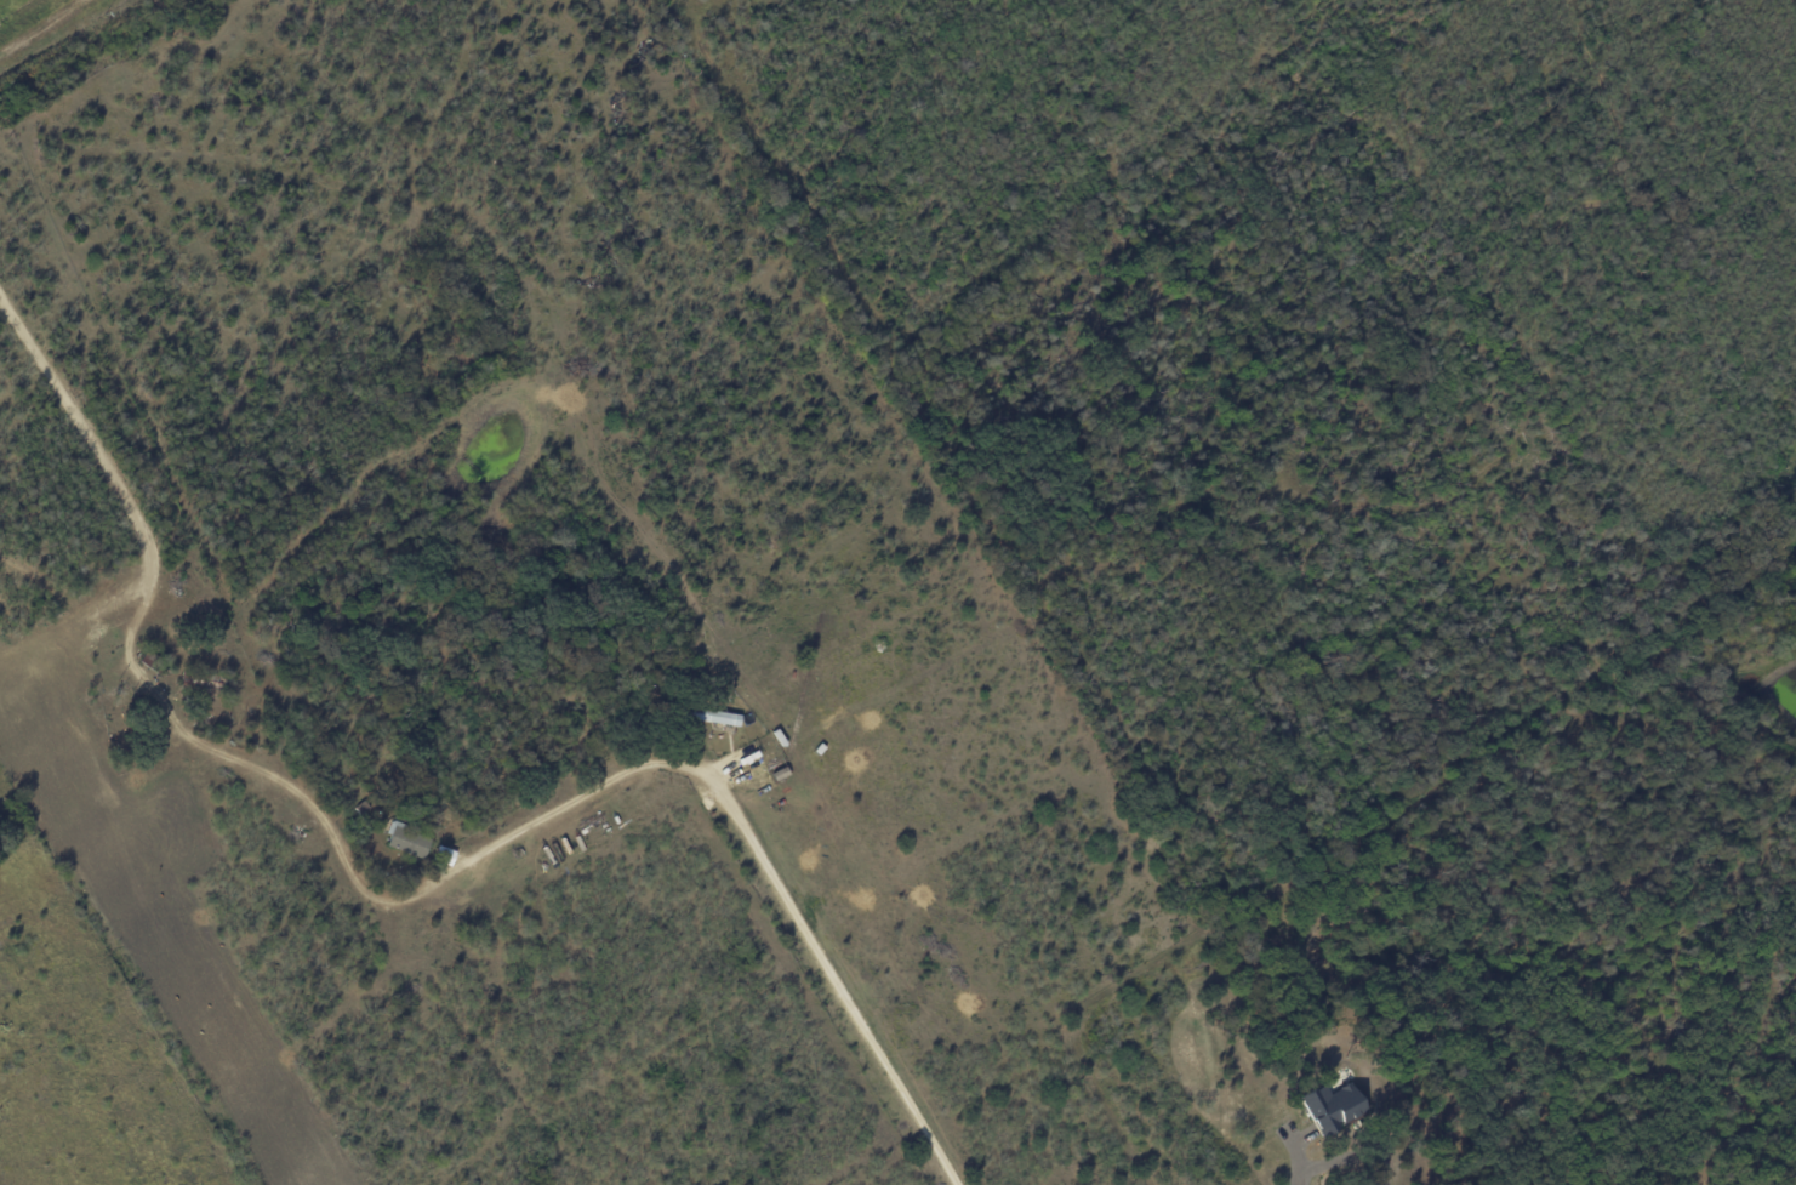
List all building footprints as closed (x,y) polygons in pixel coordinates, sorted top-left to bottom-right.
[(386,846),(424,858),(431,836),(390,822),(386,834),(390,835),(386,846)] [(1300,1096),(1321,1135),(1367,1110),(1352,1082),(1330,1094),(1324,1083),(1300,1096)]
